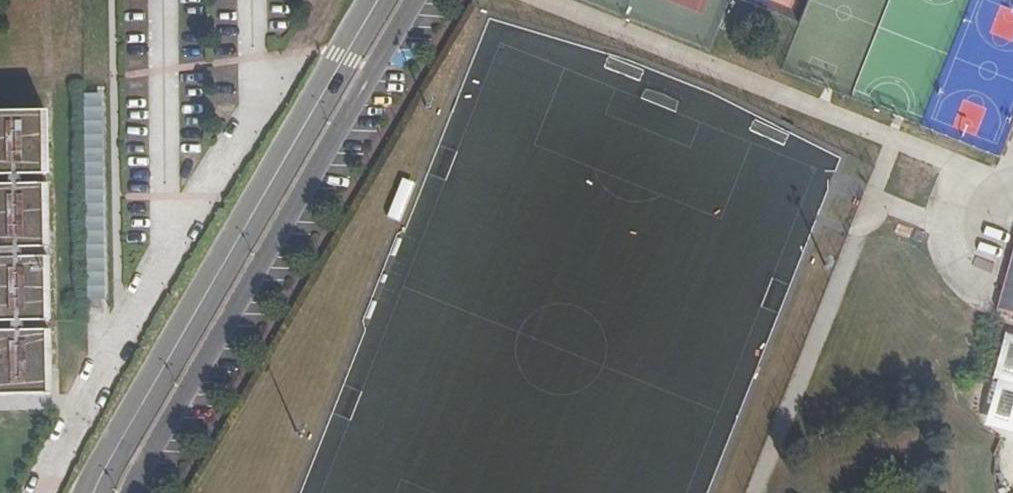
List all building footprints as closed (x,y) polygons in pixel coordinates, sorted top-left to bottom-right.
[(49,396),(49,331),(21,331),(20,323),(48,322),(47,258),(19,257),(18,248),(46,248),(46,184),(18,184),(18,175),(45,175),(45,111),(0,112),(0,176),(6,176),(6,185),(0,185),(0,396),(49,396)] [(996,310),(1012,315),(1012,249),(996,310)] [(1007,333),(995,377),(1012,382),(1012,335),(1007,333)]
